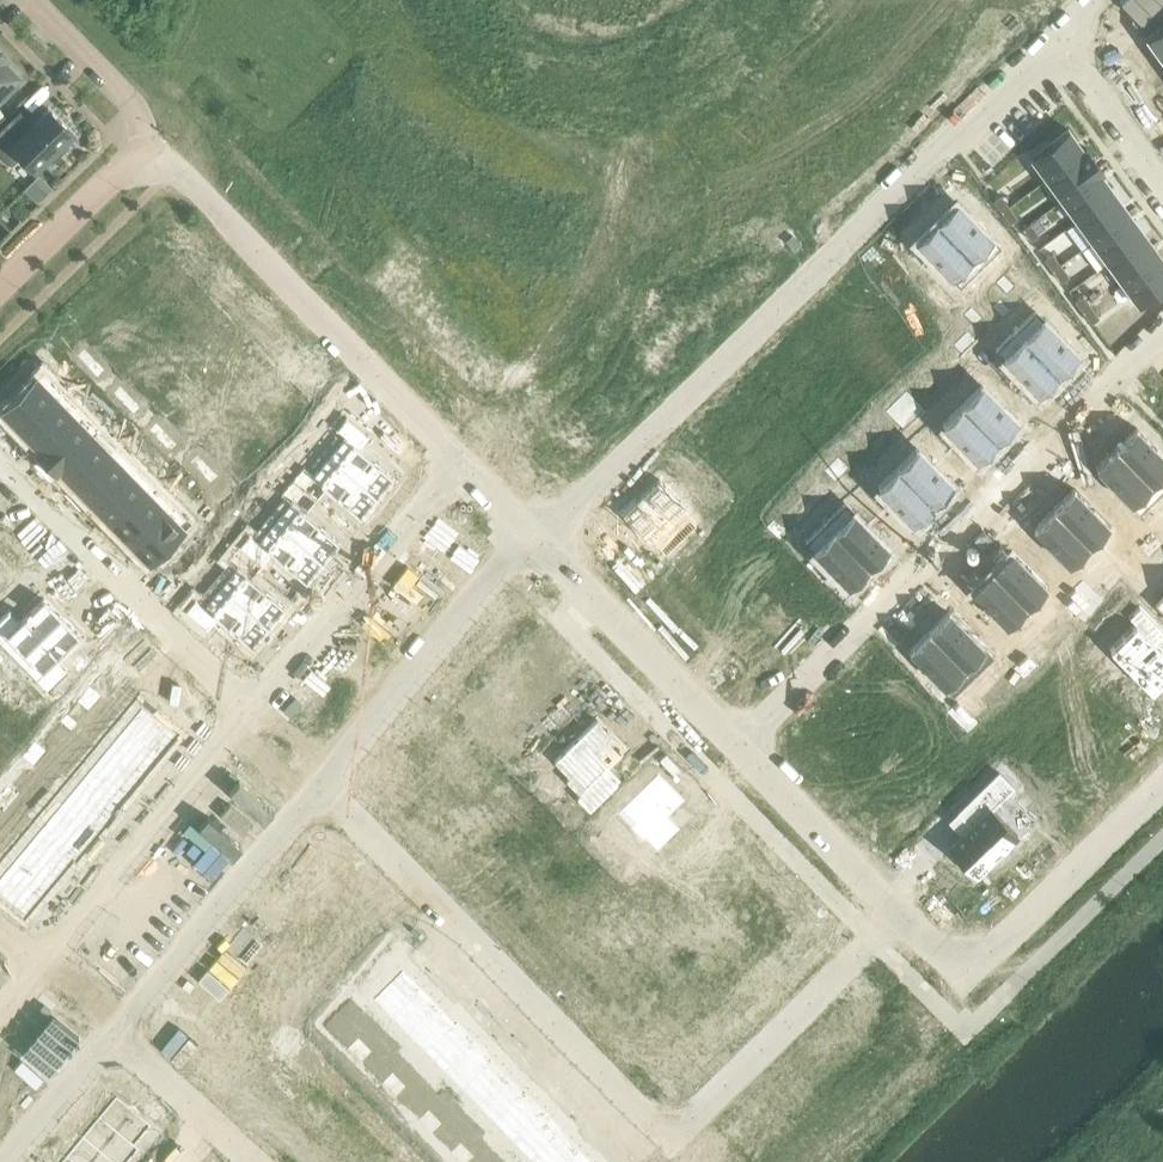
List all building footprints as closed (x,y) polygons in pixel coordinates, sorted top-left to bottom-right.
[(1146,38),(1162,60),(1162,59),(1162,25),(1146,38)] [(0,101),(18,84),(13,78),(16,74),(2,59),(5,56),(0,51),(0,100),(0,101)] [(46,109),(47,110),(25,132),(12,118),(0,129),(0,154),(11,165),(22,155),(36,168),(46,158),(52,163),(68,148),(62,142),(70,134),(71,135),(73,134),(47,108),(46,109)] [(1069,131),(1032,158),(1048,180),(1087,151),(1086,150),(1084,152),(1069,131)] [(1087,151),(1048,180),(1063,200),(1102,172),(1087,151)] [(1102,172),(1063,200),(1079,221),(1115,195),(1101,175),(1103,173),(1102,172)] [(33,180),(24,189),(38,204),(47,195),(33,180)] [(993,200),(1001,212),(1008,206),(1000,195),(998,197),(993,200)] [(1115,195),(1079,221),(1094,242),(1131,215),(1115,195)] [(956,201),(936,221),(972,259),(993,239),(956,201)] [(1008,206),(1001,212),(1009,223),(1017,218),(1008,206)] [(1131,215),(1094,242),(1109,263),(1146,236),(1131,215)] [(936,221),(915,242),(952,279),(972,259),(936,221)] [(1030,223),(1022,228),(1030,240),(1038,234),(1030,223)] [(1146,236),(1109,263),(1124,284),(1161,257),(1146,236)] [(1052,253),(1044,258),(1052,270),(1060,265),(1052,253)] [(1124,284),(1140,306),(1162,289),(1162,260),(1161,257),(1124,284)] [(1060,265),(1052,270),(1061,281),(1068,276),(1060,265)] [(1003,276),(996,283),(1006,293),(1013,287),(1003,276)] [(1082,295),(1075,300),(1083,312),(1090,306),(1082,295)] [(999,300),(992,307),(1002,317),(1010,311),(999,300)] [(1090,306),(1083,312),(1091,323),(1099,318),(1090,306)] [(971,308),(964,314),(974,325),(981,318),(971,308)] [(1043,318),(1023,338),(1059,375),(1080,355),(1043,318)] [(967,332),(960,338),(970,349),(977,342),(967,332)] [(960,338),(953,345),(963,356),(970,349),(960,338)] [(1023,338),(1002,358),(1039,395),(1059,375),(1023,338)] [(84,350),(77,357),(87,367),(94,360),(84,350)] [(94,360),(87,367),(97,377),(104,370),(94,360)] [(37,377),(3,411),(22,430),(56,397),(37,377)] [(982,385),(962,405),(998,442),(1018,422),(982,385)] [(120,387),(113,394),(123,404),(130,397),(120,387)] [(902,395),(896,402),(906,412),(913,405),(902,395)] [(56,397),(22,430),(40,449),(74,415),(56,397)] [(130,397),(123,404),(133,414),(140,407),(130,397)] [(896,402),(889,408),(899,419),(906,412),(896,402)] [(962,405),(941,425),(977,462),(998,442),(962,405)] [(40,449),(37,452),(55,470),(92,434),(74,415),(40,449)] [(346,416),(335,429),(351,443),(335,462),(377,497),(394,476),(360,447),(369,435),(346,416)] [(156,424),(149,431),(159,441),(166,434),(156,424)] [(1116,448),(1152,485),(1162,475),(1162,455),(1137,428),(1116,448)] [(92,434),(58,467),(76,485),(109,452),(92,434)] [(166,434),(159,441),(169,451),(176,444),(166,434)] [(918,448),(897,468),(933,505),(954,485),(918,448)] [(1116,448),(1096,468),(1132,505),(1152,485),(1116,448)] [(110,452),(76,486),(94,504),(128,471),(110,452)] [(197,456),(190,463),(200,473),(207,466),(197,456)] [(838,458),(831,465),(841,475),(848,468),(838,458)] [(303,468),(292,481),(315,500),(325,488),(360,517),(377,497),(335,462),(319,481),(303,468)] [(831,465),(824,471),(834,482),(841,475),(831,465)] [(207,466),(200,473),(210,483),(217,476),(207,466)] [(897,468),(877,488),(913,525),(933,505),(897,468)] [(128,471),(94,504),(112,523),(146,489),(128,471)] [(663,475),(621,516),(622,517),(624,516),(648,540),(646,542),(648,543),(653,538),(667,553),(699,522),(685,507),(690,502),(688,501),(687,502),(663,478),(664,476),(663,475)] [(292,481),(281,494),(297,508),(281,527),(323,562),(340,541),(305,512),(315,501),(292,481)] [(724,483),(707,499),(710,503),(715,507),(721,501),(723,503),(734,493),(724,483)] [(146,489),(112,523),(130,541),(164,508),(146,489)] [(1074,489),(1054,509),(1090,546),(1110,526),(1074,489)] [(164,508),(130,541),(149,560),(183,527),(164,508)] [(1054,509),(1033,529),(1069,566),(1090,546),(1054,509)] [(853,511),(833,531),(869,568),(889,548),(853,511)] [(774,521),(767,528),(777,538),(784,531),(774,521)] [(249,533),(238,546),(261,565),(271,553),(306,582),(323,562),(281,527),(265,546),(249,533)] [(833,531),(812,551),(848,588),(869,568),(833,531)] [(1152,533),(1145,540),(1155,550),(1162,544),(1152,533)] [(1145,540),(1138,547),(1148,557),(1155,550),(1145,540)] [(238,546),(227,559),(243,573),(227,592),(269,627),(286,606),(251,577),(261,565),(238,546)] [(1012,550),(991,570),(1027,607),(1048,587),(1012,550)] [(991,570),(971,590),(1007,627),(1027,607),(991,570)] [(195,598),(184,611),(207,630),(217,618),(252,647),(269,627),(227,592),(211,611),(195,598)] [(1089,594),(1082,601),(1093,611),(1100,605),(1089,594)] [(1154,604),(1162,613),(1162,595),(1154,604)] [(0,618),(0,642),(6,636),(23,654),(62,616),(44,597),(20,621),(9,610),(0,618)] [(1082,601),(1075,608),(1086,618),(1093,611),(1082,601)] [(1108,650),(1151,694),(1162,683),(1162,651),(1155,644),(1162,636),(1162,630),(1139,606),(1127,618),(1134,625),(1108,650)] [(949,611),(929,631),(965,668),(986,648),(949,611)] [(62,616),(23,654),(41,672),(34,678),(46,691),(68,670),(57,659),(81,635),(62,616)] [(929,631),(908,651),(944,688),(965,668),(929,631)] [(493,642),(485,652),(488,655),(531,691),(546,673),(500,635),(494,642),(493,642)] [(488,655),(470,674),(506,703),(522,683),(488,655)] [(1027,655),(1020,662),(1030,672),(1037,666),(1027,655)] [(1020,662),(1013,669),(1023,679),(1030,672),(1020,662)] [(465,680),(454,694),(489,723),(506,703),(470,674),(465,680)] [(571,682),(565,689),(576,698),(582,691),(571,682)] [(89,687),(83,694),(94,703),(100,696),(89,687)] [(565,689),(558,696),(569,705),(576,698),(565,689)] [(83,694),(77,702),(88,711),(94,703),(83,694)] [(449,700),(437,714),(472,743),(489,723),(454,694),(449,700),(448,700),(449,700)] [(139,709),(124,727),(158,755),(173,737),(139,709)] [(67,714),(60,721),(71,731),(78,723),(67,714)] [(432,720),(420,734),(456,763),(472,743),(437,714),(432,720),(432,719),(432,720)] [(595,716),(550,759),(566,775),(562,778),(579,796),(576,799),(589,813),(620,784),(604,768),(622,751),(608,736),(611,733),(595,716)] [(964,716),(958,723),(968,733),(975,727),(964,716)] [(540,718),(534,725),(545,734),(551,727),(540,718)] [(534,725),(528,733),(539,742),(545,734),(534,725)] [(124,727),(108,747),(142,775),(158,755),(124,727)] [(413,739),(402,752),(417,765),(439,782),(456,764),(420,734),(416,740),(413,739)] [(33,741),(27,749),(38,758),(44,750),(33,741)] [(108,747),(91,767),(125,795),(142,775),(108,747)] [(27,749),(21,756),(32,765),(38,758),(27,749)] [(395,764),(387,774),(422,803),(439,783),(402,752),(393,762),(395,764)] [(513,763),(507,770),(518,779),(525,772),(513,763)] [(91,767),(75,787),(108,815),(125,795),(91,767)] [(507,770),(501,777),(512,787),(518,779),(507,770)] [(961,835),(949,847),(954,851),(951,854),(968,872),(971,869),(976,874),(989,861),(992,864),(1006,849),(1004,847),(1017,834),(992,808),(1013,787),(998,772),(957,812),(958,812),(971,826),(961,835)] [(382,780),(371,794),(395,814),(399,817),(406,823),(422,803),(387,774),(383,779),(382,779),(382,780)] [(659,775),(618,815),(645,842),(646,840),(658,853),(680,831),(669,819),(686,802),(659,775)] [(517,781),(508,792),(515,798),(524,787),(517,781)] [(7,786),(0,793),(11,803),(18,795),(7,786)] [(75,787),(58,806),(94,836),(111,817),(108,815),(75,787)] [(0,794),(0,805),(5,810),(11,803),(0,793),(0,794)] [(474,797),(468,805),(479,814),(485,806),(474,797)] [(468,805),(462,812),(473,821),(479,814),(468,805)] [(58,806),(42,826),(75,854),(78,856),(94,836),(58,806)] [(494,822),(469,846),(475,852),(477,854),(480,857),(471,866),(484,880),(484,881),(485,880),(490,886),(486,890),(487,891),(525,854),(494,822)] [(451,824),(445,832),(456,841),(463,834),(451,824)] [(42,826),(25,846),(59,874),(75,854),(42,826)] [(696,840),(667,869),(680,882),(682,880),(710,909),(751,869),(721,839),(707,852),(696,840)] [(25,846),(9,866),(42,894),(59,874),(25,846)] [(525,854),(487,891),(508,912),(520,900),(521,900),(525,895),(535,905),(556,885),(525,854)] [(599,863),(588,873),(595,880),(605,870),(599,863)] [(0,876),(0,895),(24,916),(42,894),(9,866),(0,876)] [(290,888),(271,910),(276,914),(312,944),(340,910),(324,897),(314,908),(290,888)] [(569,899),(544,923),(551,929),(553,932),(555,934),(546,943),(560,957),(559,957),(560,958),(560,957),(566,963),(562,967),(562,968),(600,931),(569,899)] [(276,914),(257,937),(281,957),(272,968),(288,982),(316,948),(312,944),(276,914)] [(600,931),(562,968),(583,989),(596,977),(600,972),(610,983),(631,963),(600,931)] [(674,941),(664,951),(670,958),(681,948),(674,941)] [(403,969),(371,1000),(387,1016),(418,985),(403,969)] [(644,976),(620,1000),(626,1006),(628,1009),(631,1011),(621,1020),(635,1034),(635,1035),(641,1040),(637,1044),(638,1045),(675,1008),(644,976)] [(194,1003),(193,1004),(234,1038),(233,1039),(238,1042),(266,1008),(250,994),(241,1005),(217,985),(198,1007),(194,1003)] [(418,985),(387,1016),(405,1034),(437,1003),(418,985)] [(437,1003),(405,1034),(423,1053),(455,1022),(437,1003)] [(193,1004),(174,1027),(198,1047),(189,1058),(206,1072),(233,1039),(234,1038),(193,1004)] [(675,1008),(638,1045),(659,1066),(671,1054),(671,1055),(672,1054),(671,1054),(676,1049),(686,1060),(706,1040),(675,1008)] [(455,1022),(423,1053),(441,1071),(475,1038),(457,1020),(455,1022)] [(313,1025),(304,1036),(311,1042),(321,1031),(313,1025)] [(355,1034),(344,1044),(351,1051),(361,1041),(355,1034)] [(475,1038),(441,1071),(459,1090),(491,1059),(493,1057),(475,1038)] [(361,1041),(351,1051),(358,1058),(368,1048),(361,1041)] [(491,1059),(459,1090),(477,1108),(509,1077),(491,1059)] [(286,1070),(263,1095),(274,1106),(265,1115),(286,1134),(282,1138),(282,1139),(318,1100),(286,1070)] [(391,1071),(381,1081),(387,1088),(397,1078),(391,1071)] [(509,1077),(477,1108),(495,1126),(527,1096),(509,1077)] [(397,1078),(387,1088),(394,1094),(404,1084),(397,1078)] [(527,1096),(495,1126),(513,1145),(547,1112),(529,1094),(527,1096)] [(115,1095),(98,1115),(133,1144),(150,1124),(115,1095)] [(318,1100),(282,1139),(305,1159),(316,1146),(317,1147),(317,1146),(321,1141),(332,1151),(351,1130),(318,1100)] [(427,1108),(417,1118),(423,1125),(434,1115),(427,1108)] [(396,1109),(386,1119),(393,1126),(403,1115),(396,1109)] [(513,1145),(530,1161),(533,1161),(563,1133),(565,1131),(547,1112),(513,1145)] [(81,1135),(114,1161),(118,1161),(133,1144),(98,1115),(81,1135)] [(434,1115),(423,1125),(430,1131),(440,1121),(434,1115)] [(533,1161),(570,1161),(581,1151),(563,1133),(533,1161)] [(65,1155),(73,1161),(114,1161),(81,1135),(65,1155)] [(463,1145),(453,1155),(459,1161),(470,1152),(463,1145)] [(354,1161),(386,1161),(369,1146),(354,1161)] [(570,1161),(591,1161),(581,1151),(570,1161)] [(459,1161),(460,1161),(473,1161),(476,1158),(470,1152),(459,1161)]
